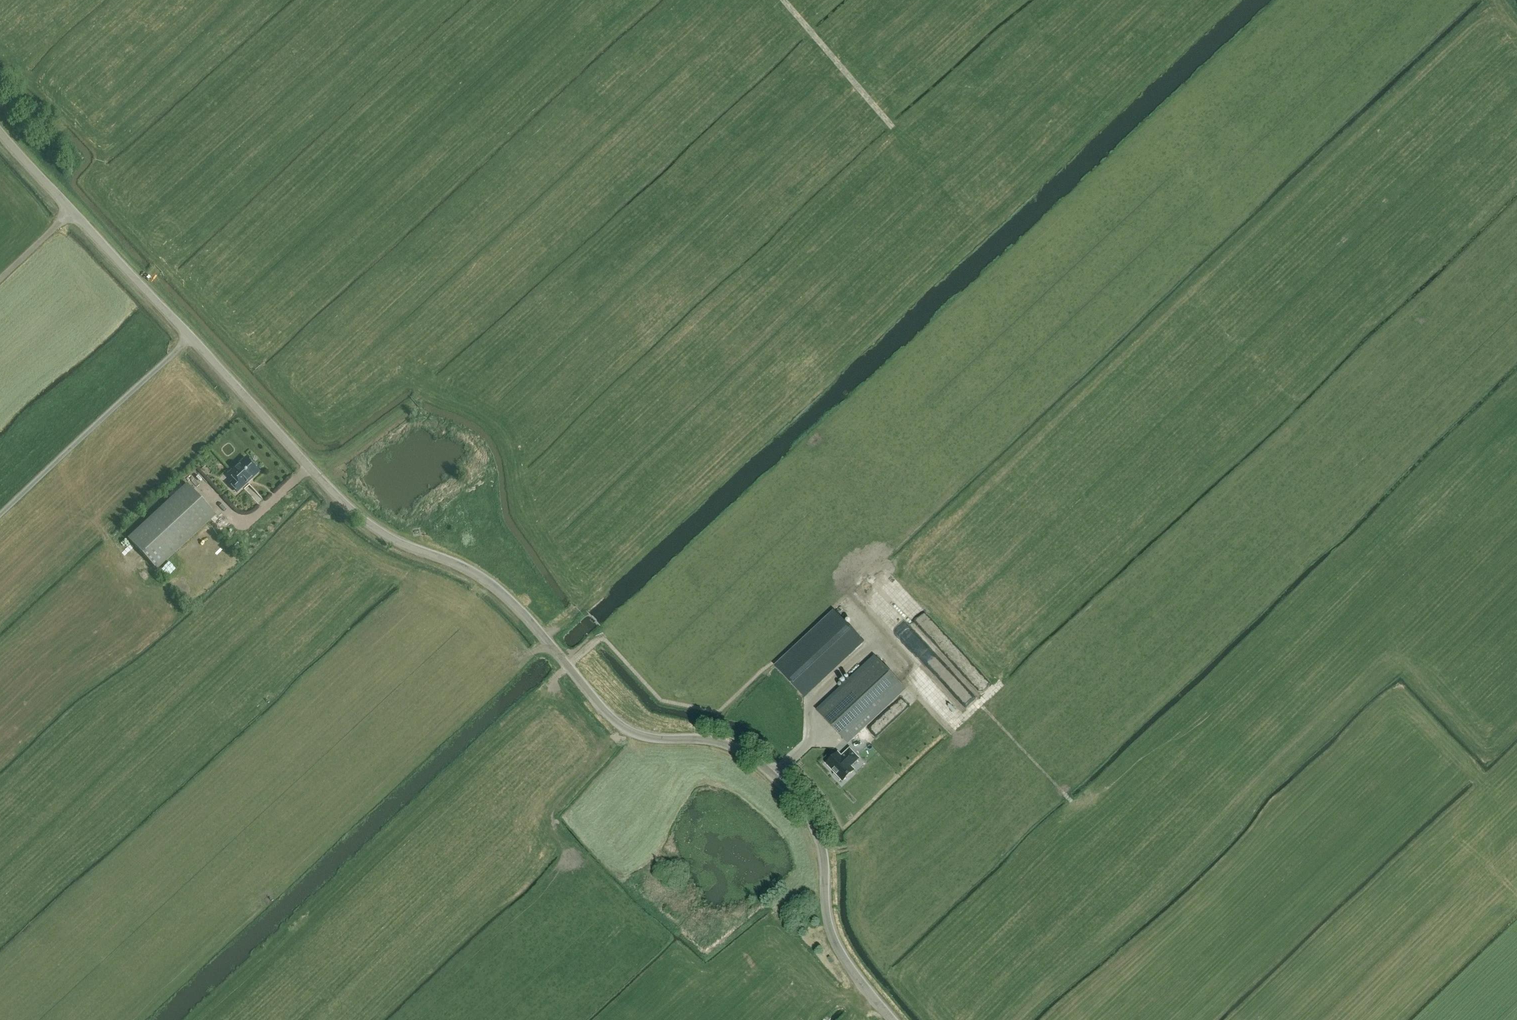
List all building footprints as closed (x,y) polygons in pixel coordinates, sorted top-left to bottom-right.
[(228,474),(234,480),(230,484),(237,492),(259,472),(246,458),(228,474)] [(216,515),(187,484),(128,538),(157,570),(216,515)] [(128,541),(122,546),(129,555),(135,550),(128,541)] [(851,596),(840,606),(848,614),(859,604),(851,596)] [(775,667),(804,698),(863,642),(834,612),(775,667)] [(874,656),(816,711),(847,744),(905,690),(874,656)] [(923,686),(938,671),(929,661),(913,675),(923,686)] [(849,749),(841,757),(838,753),(825,765),(834,774),(833,775),(839,782),(840,780),(842,782),(854,770),(851,767),(859,759),(849,749)] [(853,796),(871,780),(866,774),(848,791),(853,796)]
